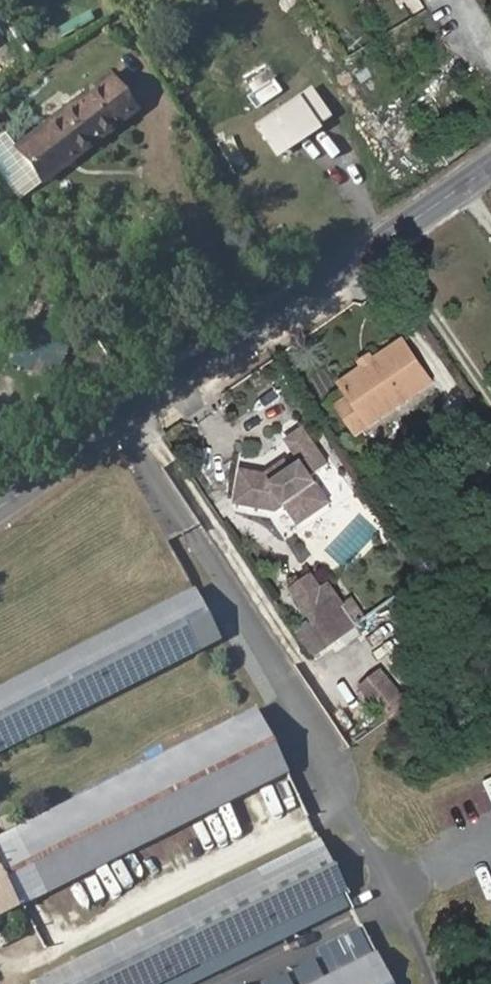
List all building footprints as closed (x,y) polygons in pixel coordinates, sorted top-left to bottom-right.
[(400,8),(414,0),(395,0),(400,8)] [(108,73),(15,147),(41,181),(135,107),(108,73)] [(313,125),(326,116),(308,91),(256,126),(274,154),(314,128),(313,125)] [(366,365),(343,380),(354,397),(370,423),(434,380),(406,338),(376,358),(366,365)] [(361,358),(366,365),(376,358),(372,352),(361,358)] [(370,423),(354,397),(342,405),(360,430),(370,423)] [(294,465),(288,457),(268,471),(243,466),(237,499),(278,507),(287,501),(302,522),(332,499),(315,473),(331,460),(306,424),(290,436),(297,450),(303,457),(294,465)] [(297,450),(288,457),(294,465),(303,457),(297,450)] [(314,620),(297,631),(312,653),(427,574),(413,552),(344,599),(332,582),(323,587),(313,574),(294,587),(314,620)] [(0,688),(0,751),(219,641),(193,589),(0,688)] [(387,721),(411,701),(382,666),(358,686),(387,721)] [(0,837),(0,913),(285,769),(253,708),(0,837)] [(33,983),(149,983),(344,885),(320,838),(33,983)] [(307,983),(394,983),(376,949),(307,983)]
